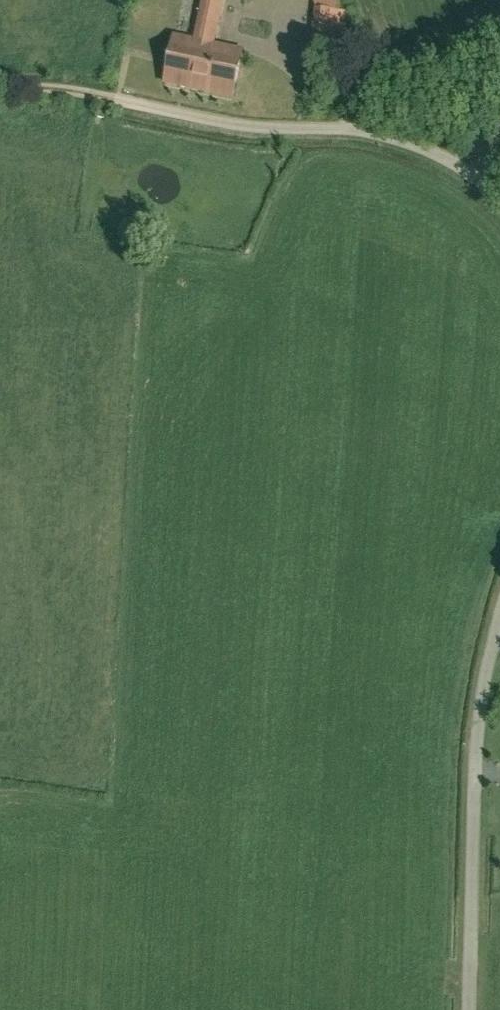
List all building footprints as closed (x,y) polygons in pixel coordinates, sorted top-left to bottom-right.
[(196,42),(176,38),(166,84),(234,98),(244,52),(214,46),(224,0),(205,0),(196,42)] [(314,62),(341,64),(345,12),(317,10),(314,62)]
